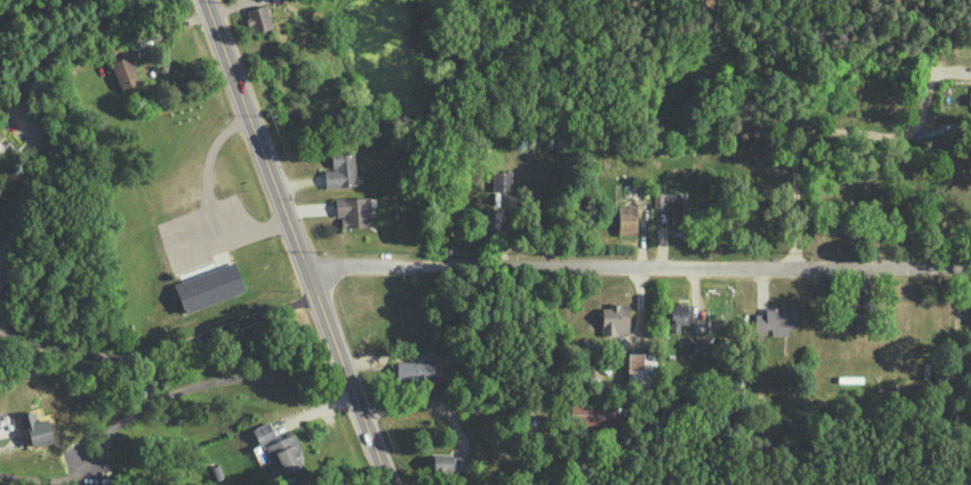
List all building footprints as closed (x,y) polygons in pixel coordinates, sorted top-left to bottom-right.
[(252,33),(271,27),(265,4),(245,10),(252,33)] [(141,87),(126,40),(110,45),(115,60),(111,61),(120,89),(131,86),(132,90),(141,87)] [(324,187),(355,186),(353,150),(330,151),(331,170),(324,170),(324,187)] [(492,190),(511,189),(511,170),(492,171),(492,190)] [(664,199),(664,192),(654,192),(653,207),(672,207),(671,229),(688,229),(689,200),(664,199)] [(369,197),(334,198),(335,216),(340,216),(341,227),(370,226),(369,197)] [(617,235),(636,235),(635,205),(617,205),(617,235)] [(173,282),(183,312),(245,292),(235,262),(173,282)] [(867,302),(846,303),(847,323),(868,322),(867,302)] [(627,334),(627,303),(609,303),(609,307),(601,307),(601,334),(627,334)] [(669,314),(669,332),(678,332),(678,324),(687,323),(686,304),(665,304),(665,314),(669,314)] [(754,334),(769,334),(769,335),(787,335),(787,328),(796,328),(797,306),(765,306),(765,313),(755,312),(754,334)] [(709,355),(709,337),(687,336),(686,355),(709,355)] [(654,352),(628,352),(628,375),(629,375),(629,389),(654,389),(654,352)] [(422,363),(423,378),(449,377),(448,362),(422,363)] [(610,426),(610,404),(569,403),(568,424),(610,426)] [(31,447),(53,441),(46,417),(36,420),(34,410),(18,414),(23,437),(28,436),(31,447)] [(259,446),(275,440),(269,422),(252,427),(259,446)] [(265,444),(271,463),(278,460),(284,474),(304,467),(292,434),(265,444)] [(428,454),(427,471),(472,472),(473,455),(428,454)]
